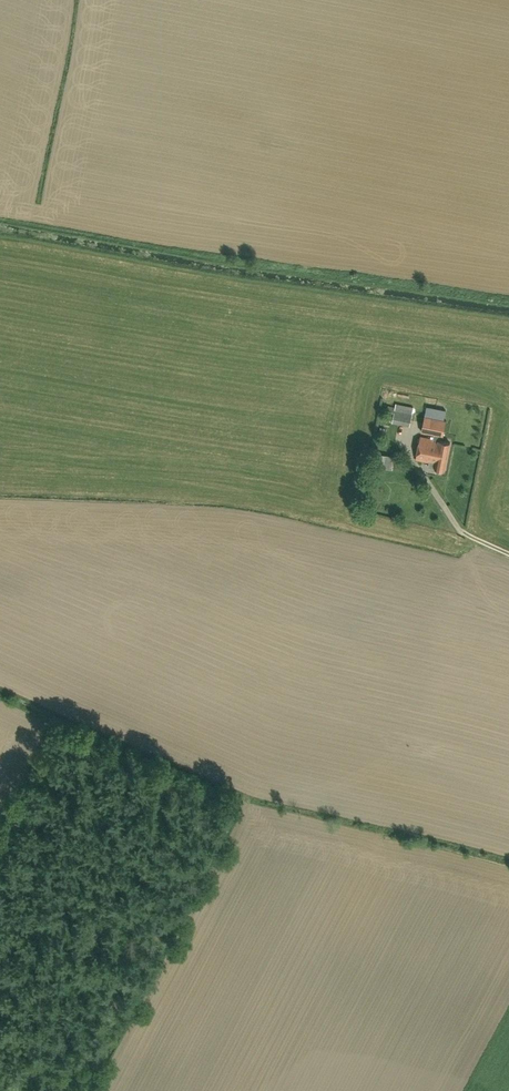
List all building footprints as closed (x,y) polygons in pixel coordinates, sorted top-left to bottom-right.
[(420,437),(416,460),(429,463),(428,467),(437,469),(436,472),(441,474),(442,470),(444,471),(450,444),(439,441),(440,435),(443,435),(446,420),(444,420),(446,410),(426,406),(421,431),(434,433),(433,440),(420,437)] [(392,422),(410,426),(413,411),(395,407),(392,422)] [(373,466),(382,467),(384,454),(375,453),(373,466)]
